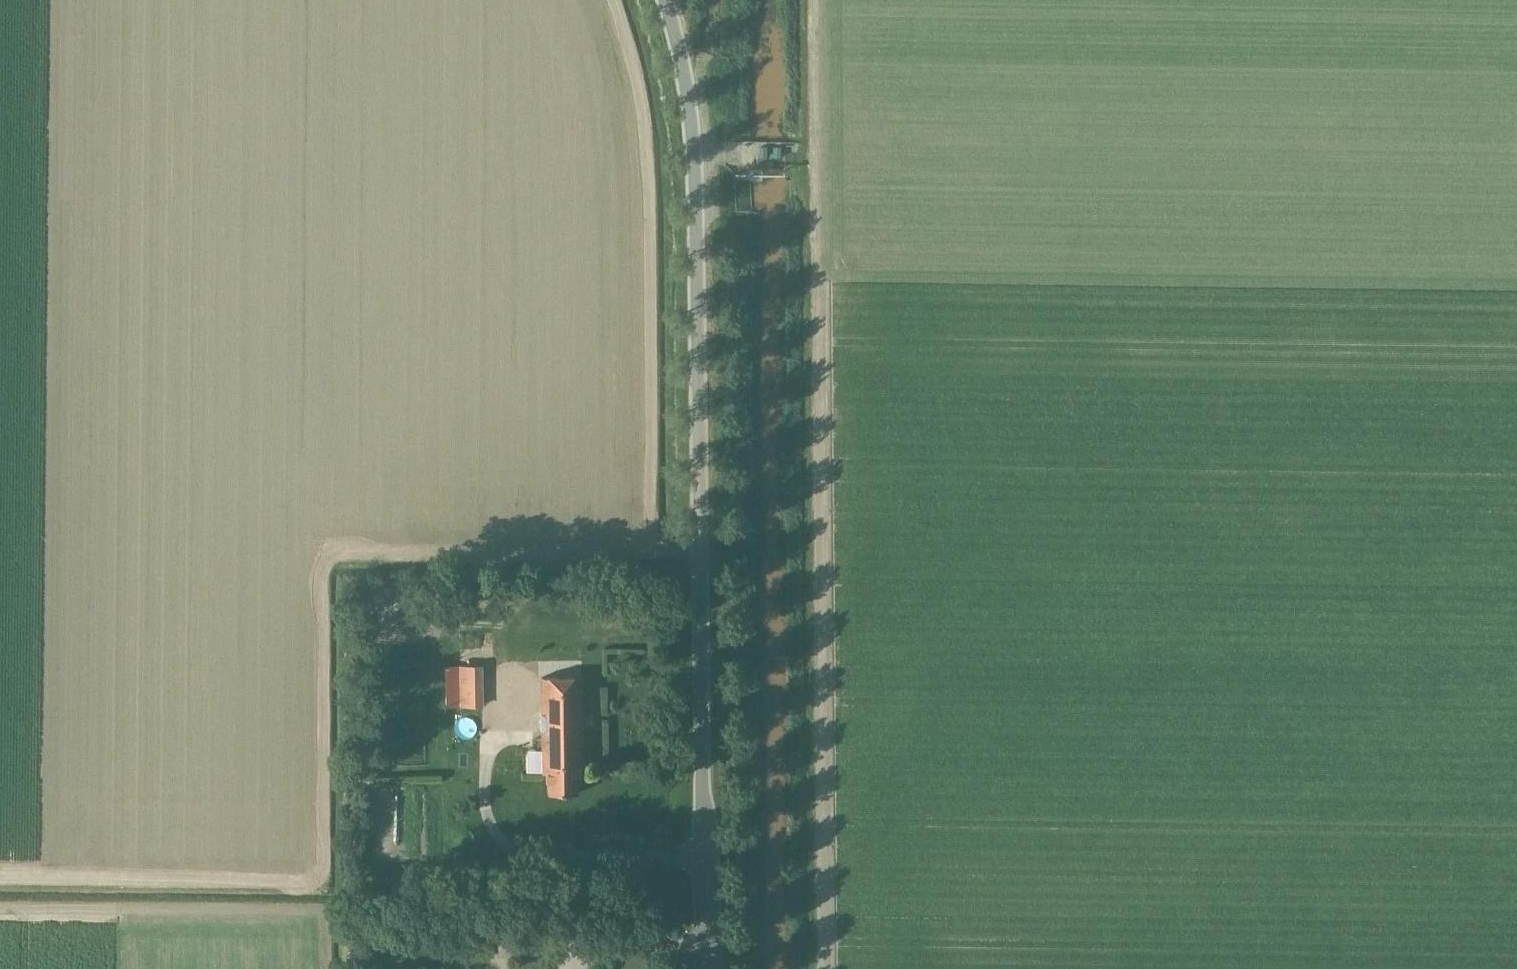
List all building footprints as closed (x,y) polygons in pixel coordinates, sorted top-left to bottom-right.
[(445,707),(481,705),(481,664),(444,665),(445,707)] [(575,764),(582,764),(580,676),(540,676),(542,772),(547,772),(548,794),(558,794),(558,793),(576,793),(575,764)]
